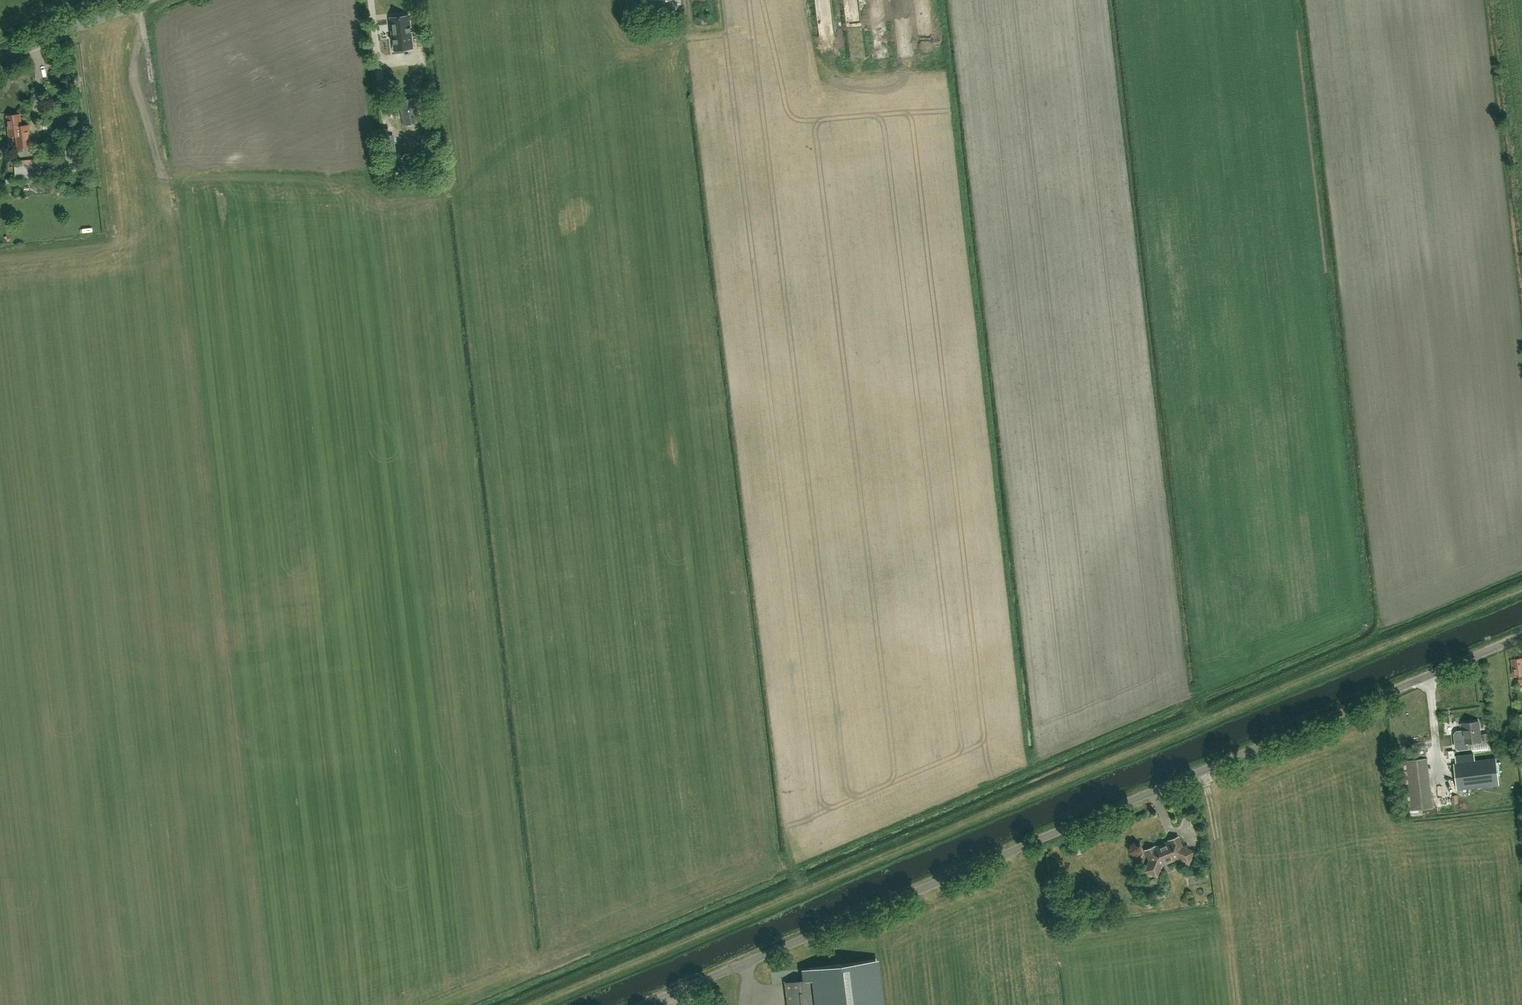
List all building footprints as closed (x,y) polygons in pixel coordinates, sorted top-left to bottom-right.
[(681,3),(680,0),(642,0),(643,8),(656,18),(671,16),(681,3)] [(408,17),(390,19),(394,51),(412,49),(408,17)] [(404,126),(420,122),(417,108),(416,108),(413,98),(399,101),(404,126)] [(17,147),(30,146),(28,125),(21,126),(20,114),(7,116),(9,136),(18,135),(19,146),(18,146),(18,145),(17,145),(17,147)] [(79,134),(71,135),(71,142),(72,149),(66,151),(66,153),(63,153),(64,160),(49,162),(49,158),(17,161),(18,164),(15,164),(15,167),(16,179),(50,175),(82,172),(79,134)] [(1521,687),(1521,657),(1511,659),(1514,675),(1519,674),(1521,687)] [(1465,743),(1481,741),(1478,721),(1463,723),(1465,743)] [(1476,752),(1494,751),(1493,742),(1476,744),(1476,752)] [(1405,810),(1433,807),(1427,757),(1399,761),(1405,810)] [(1458,788),(1498,784),(1495,759),(1455,764),(1458,788)] [(1154,875),(1157,873),(1160,867),(1159,865),(1165,863),(1165,862),(1175,857),(1188,863),(1193,851),(1181,847),(1177,837),(1177,836),(1169,840),(1170,842),(1164,845),(1164,843),(1160,845),(1160,846),(1155,849),(1154,846),(1145,849),(1145,850),(1150,862),(1149,862),(1146,869),(1147,872),(1154,875)] [(786,983),(788,1004),(816,1004),(813,979),(786,983)]
